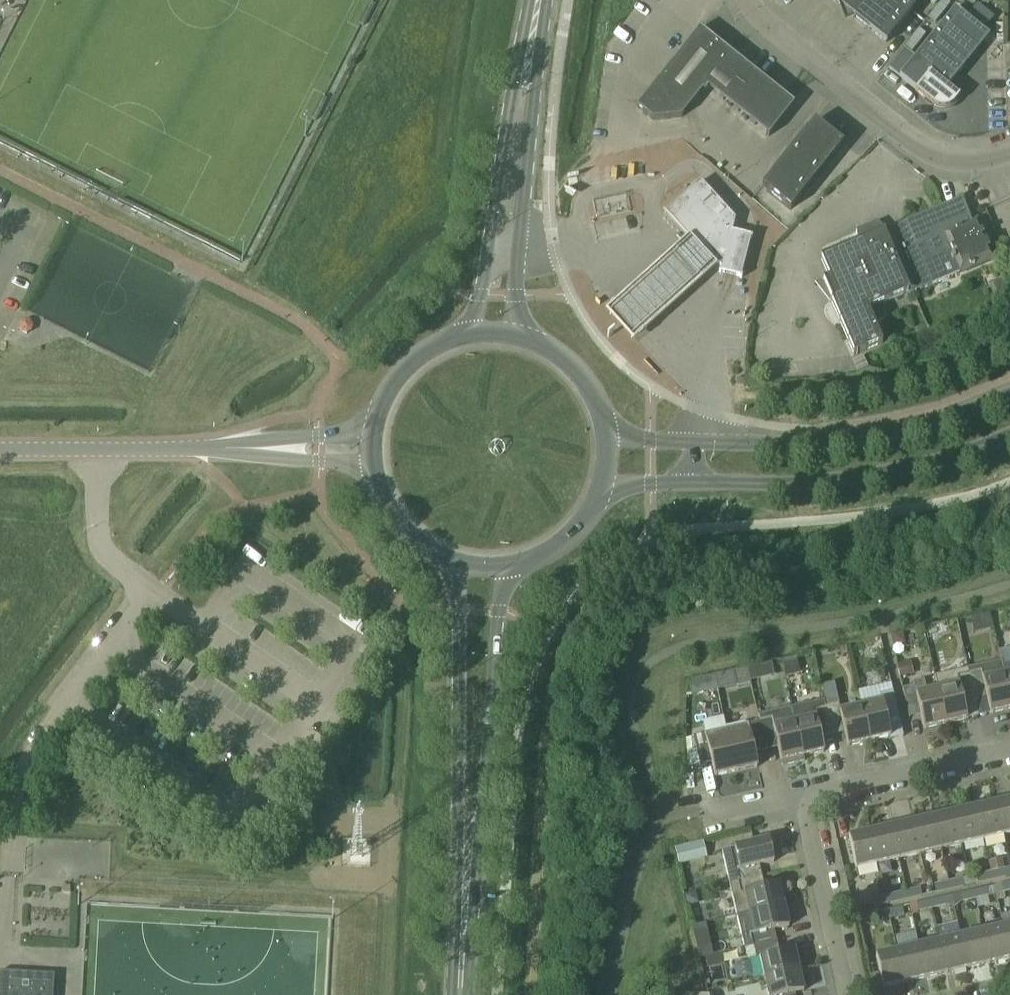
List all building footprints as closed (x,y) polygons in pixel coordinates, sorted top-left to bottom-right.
[(887,43),(922,0),(833,0),(887,43)] [(955,8),(916,57),(900,77),(917,90),(916,91),(926,99),(934,105),(938,108),(942,109),(947,108),(951,106),(955,103),(960,97),(952,91),(953,91),(948,87),(990,36),(955,8)] [(700,29),(650,92),(637,108),(653,120),(682,117),(703,91),(705,93),(709,88),(769,136),(794,104),(700,29)] [(815,120),(766,180),(762,186),(791,209),(843,143),(815,120)] [(664,213),(666,215),(667,214),(688,238),(705,257),(704,257),(706,259),(707,258),(707,257),(709,255),(721,268),(721,271),(719,270),(719,273),(721,273),(721,272),(740,277),(740,278),(742,278),(742,276),(741,276),(750,239),(751,239),(752,237),(749,236),(749,237),(734,233),(734,232),(731,231),(735,219),(700,181),(667,212),(666,211),(664,213)] [(832,300),(855,355),(883,343),(875,323),(884,320),(887,313),(883,304),(909,293),(910,294),(995,259),(983,230),(980,231),(976,221),(973,223),(962,198),(885,230),(878,221),(857,230),(858,241),(821,257),(838,297),(832,300)] [(713,270),(685,240),(644,278),(605,314),(633,344),(672,308),(713,270)] [(1008,278),(991,285),(998,302),(1009,297),(1009,283),(1008,278)] [(1002,664),(1003,664),(1002,661),(968,668),(976,703),(988,700),(991,714),(1009,710),(1009,697),(1002,664)] [(909,677),(906,663),(898,664),(901,678),(909,677)] [(756,667),(758,675),(769,673),(767,665),(756,667)] [(976,703),(968,668),(935,676),(938,689),(946,724),(968,719),(964,705),(976,703)] [(734,672),(737,686),(751,683),(748,669),(734,672)] [(946,724),(938,689),(927,692),(924,680),(914,682),(915,686),(903,689),(910,718),(921,715),(924,729),(946,724)] [(870,742),(890,737),(891,737),(888,723),(900,720),(893,691),(880,694),(882,702),(862,707),(870,742)] [(833,736),(827,706),(826,706),(825,700),(792,708),(803,757),(804,761),(805,761),(804,757),(825,752),(822,738),(833,736)] [(870,742),(862,707),(841,711),(839,703),(827,706),(833,736),(845,733),(848,747),(870,742)] [(804,761),(803,757),(792,708),(791,708),(794,722),(775,727),(773,719),(760,721),(766,749),(767,751),(778,748),(783,766),(804,761)] [(767,751),(766,749),(760,721),(748,724),(727,729),(731,749),(737,772),(758,767),(755,753),(767,751)] [(737,772),(731,749),(727,729),(705,734),(694,737),(700,766),(712,763),(715,777),(737,772)] [(997,803),(1005,835),(1009,834),(1009,800),(997,803)] [(1005,835),(997,803),(976,808),(984,840),(1005,835)] [(984,840),(976,808),(955,813),(962,845),(984,840)] [(962,845),(955,813),(934,818),(941,849),(962,845)] [(941,849),(934,818),(913,822),(920,854),(941,849)] [(920,854),(913,822),(892,827),(899,859),(920,854)] [(899,859),(892,827),(871,832),(878,864),(899,859)] [(878,864),(871,832),(849,837),(856,869),(878,864)] [(679,864),(707,856),(703,840),(675,848),(679,864)] [(730,884),(762,876),(760,866),(774,862),(769,840),(722,851),(730,884)] [(991,872),(993,880),(1007,877),(1006,869),(991,872)] [(991,872),(977,875),(979,883),(993,880),(991,872)] [(765,887),(762,876),(730,884),(737,916),(784,905),(779,884),(765,887)] [(949,881),(951,890),(965,887),(964,878),(949,881)] [(949,881),(935,884),(937,893),(951,890),(949,881)] [(1002,885),(1004,893),(1009,891),(1009,883),(1002,885)] [(907,891),(909,900),(923,896),(921,887),(907,891)] [(973,891),(975,899),(990,896),(988,888),(973,891)] [(907,891),(893,894),(895,903),(909,900),(907,891)] [(973,891),(960,894),(962,902),(975,899),(973,891)] [(886,896),(872,899),(874,907),(887,904),(886,896)] [(931,901),(933,909),(947,906),(946,898),(931,901)] [(931,901),(918,904),(919,912),(933,909),(931,901)] [(784,905),(737,916),(745,948),(753,946),(777,941),(775,930),(789,927),(784,905)] [(889,910),(891,918),(905,915),(904,907),(889,910)] [(889,910),(876,913),(877,922),(891,918),(889,910)] [(692,926),(700,958),(713,955),(706,923),(692,926)] [(1003,927),(982,932),(990,964),(1009,959),(1009,956),(1003,927)] [(990,964),(982,932),(961,937),(969,968),(990,964)] [(969,968),(961,937),(940,941),(947,973),(969,968)] [(777,941),(753,946),(745,948),(745,949),(753,947),(756,958),(760,957),(765,978),(799,970),(794,948),(780,952),(777,941)] [(947,973),(940,941),(919,946),(926,978),(947,973)] [(926,978),(919,946),(898,951),(905,983),(926,978)] [(905,983),(898,951),(876,956),(883,988),(905,983)] [(765,978),(769,994),(790,994),(804,991),(799,970),(765,978)] [(55,975),(0,972),(0,994),(53,994),(55,975)]
